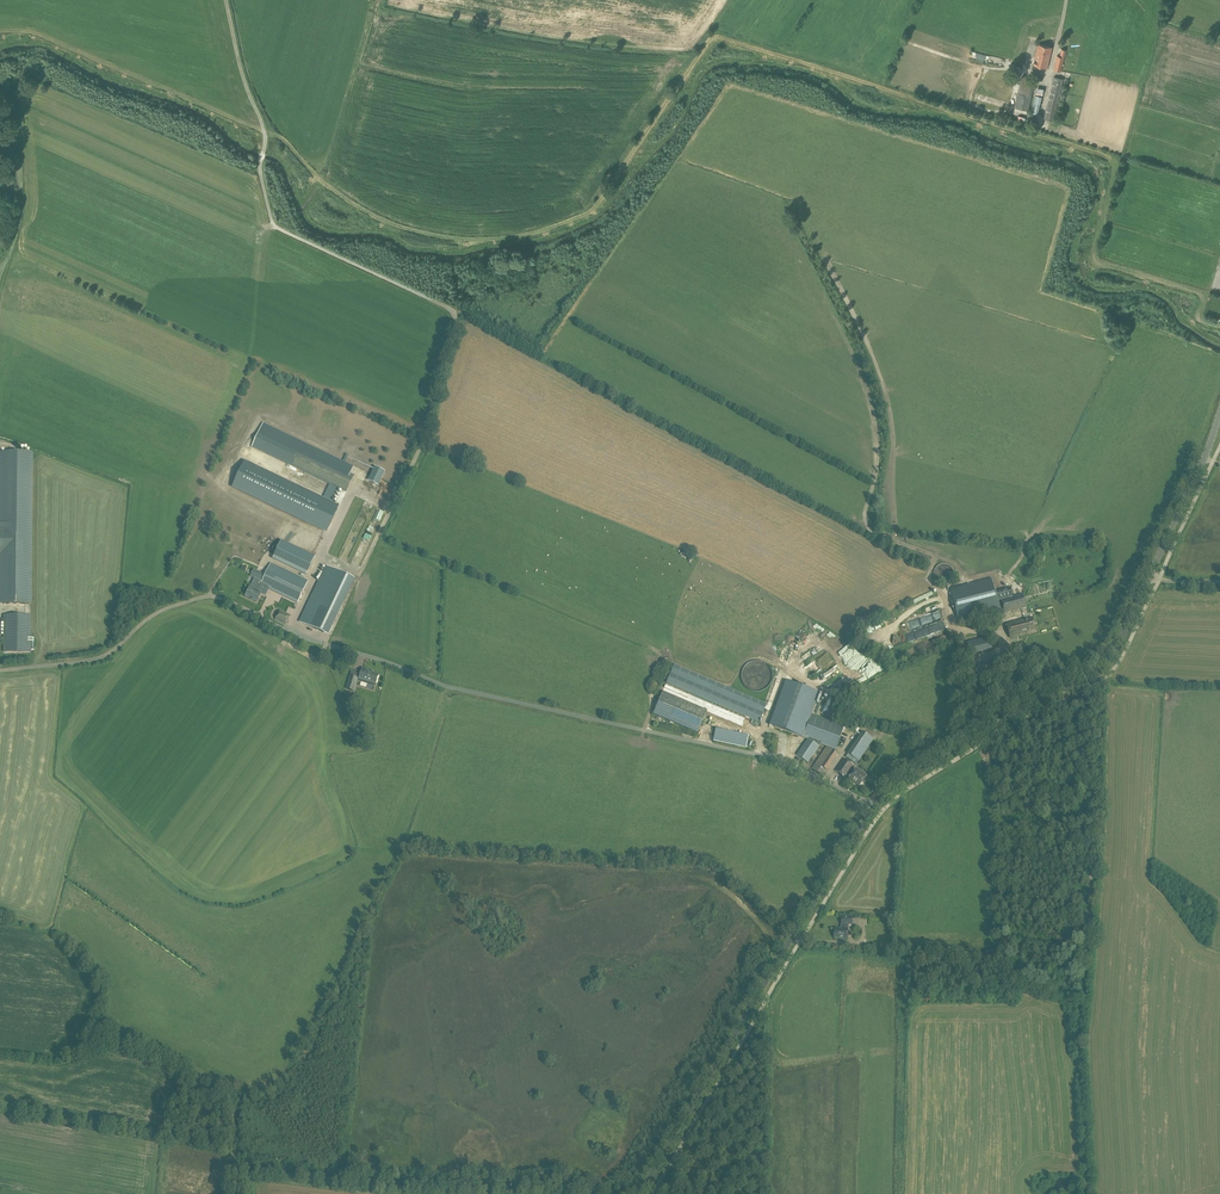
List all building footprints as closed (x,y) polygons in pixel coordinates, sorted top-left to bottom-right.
[(1013,52),(1023,55),(1028,40),(1018,37),(1013,52)] [(997,54),(1008,51),(1005,39),(994,42),(997,54)] [(1052,48),(1039,44),(1034,65),(1047,68),(1052,48)] [(1062,49),(1060,56),(1057,56),(1054,70),(1061,71),(1066,50),(1062,49)] [(1031,82),(1035,82),(1041,84),(1042,77),(1033,74),(1032,78),(1031,82)] [(1031,82),(1032,78),(1022,76),(1018,93),(1028,96),(1032,97),(1035,82),(1031,82)] [(1064,79),(1059,78),(1054,77),(1044,119),(1054,121),(1064,79)] [(1014,107),(1021,109),(1028,111),(1032,97),(1028,96),(1018,93),(1014,107)] [(1038,114),(1042,97),(1035,95),(1031,112),(1038,114)] [(258,450),(347,492),(357,470),(268,428),(258,450)] [(32,453),(0,453),(0,455),(0,604),(30,604),(31,535),(32,453)] [(339,508),(331,504),(338,488),(330,484),(322,500),(244,463),(233,486),(327,532),(339,508)] [(265,505),(258,521),(288,534),(289,532),(292,533),(294,530),(306,535),(310,524),(265,505)] [(273,559),(275,561),(306,575),(315,558),(281,542),(273,559)] [(347,555),(350,547),(344,545),(341,553),(347,555)] [(307,581),(271,563),(265,575),(254,569),(250,576),(262,582),(262,583),(258,582),(256,586),(252,584),(250,588),(246,597),(257,603),(261,594),(259,593),(262,586),(297,603),(305,587),(304,587),(307,581)] [(938,563),(934,575),(947,580),(951,570),(944,567),(944,565),(938,563)] [(347,579),(324,568),(298,622),(320,634),(347,579)] [(1001,613),(1001,611),(998,600),(996,591),(992,578),(949,589),(958,624),(1001,613)] [(1022,589),(1024,582),(1014,579),(1012,586),(1022,589)] [(1011,587),(996,591),(998,600),(1001,600),(1001,599),(1013,596),(1011,587)] [(931,590),(910,600),(912,604),(932,594),(931,590)] [(1001,599),(1001,600),(1003,610),(1004,614),(1026,608),(1023,594),(1013,596),(1001,599)] [(285,625),(290,615),(281,611),(275,620),(285,625)] [(923,614),(907,621),(909,625),(925,618),(923,614)] [(31,616),(4,616),(4,652),(31,652),(31,616)] [(942,617),(910,630),(912,636),(945,623),(942,617)] [(1035,630),(1032,618),(1024,620),(1024,619),(1006,624),(1010,638),(1027,634),(1027,633),(1035,630)] [(967,643),(970,656),(992,650),(988,638),(967,643)] [(872,653),(874,649),(862,642),(860,645),(872,653)] [(1023,657),(1021,650),(1011,653),(1012,659),(1023,657)] [(666,683),(758,722),(766,705),(674,665),(666,683)] [(367,669),(362,668),(359,679),(376,684),(378,675),(366,671),(367,669)] [(807,686),(822,681),(820,676),(805,681),(807,686)] [(350,677),(346,689),(354,692),(358,679),(350,677)] [(785,681),(769,725),(802,738),(809,721),(810,715),(811,716),(819,693),(785,681)] [(708,706),(664,687),(655,709),(699,728),(708,706)] [(811,716),(810,715),(809,721),(802,738),(807,740),(796,756),(808,763),(821,745),(835,750),(844,728),(811,716)] [(858,761),(873,740),(862,732),(847,754),(858,761)] [(823,776),(838,755),(826,747),(812,769),(823,776)] [(866,776),(855,769),(852,767),(853,765),(844,759),(835,771),(844,778),(846,774),(850,776),(848,778),(859,786),(866,776)] [(842,917),(841,924),(841,929),(834,929),(834,931),(833,932),(833,934),(834,935),(834,938),(842,938),(842,939),(847,939),(847,929),(847,924),(852,925),(852,917),(842,917)]
